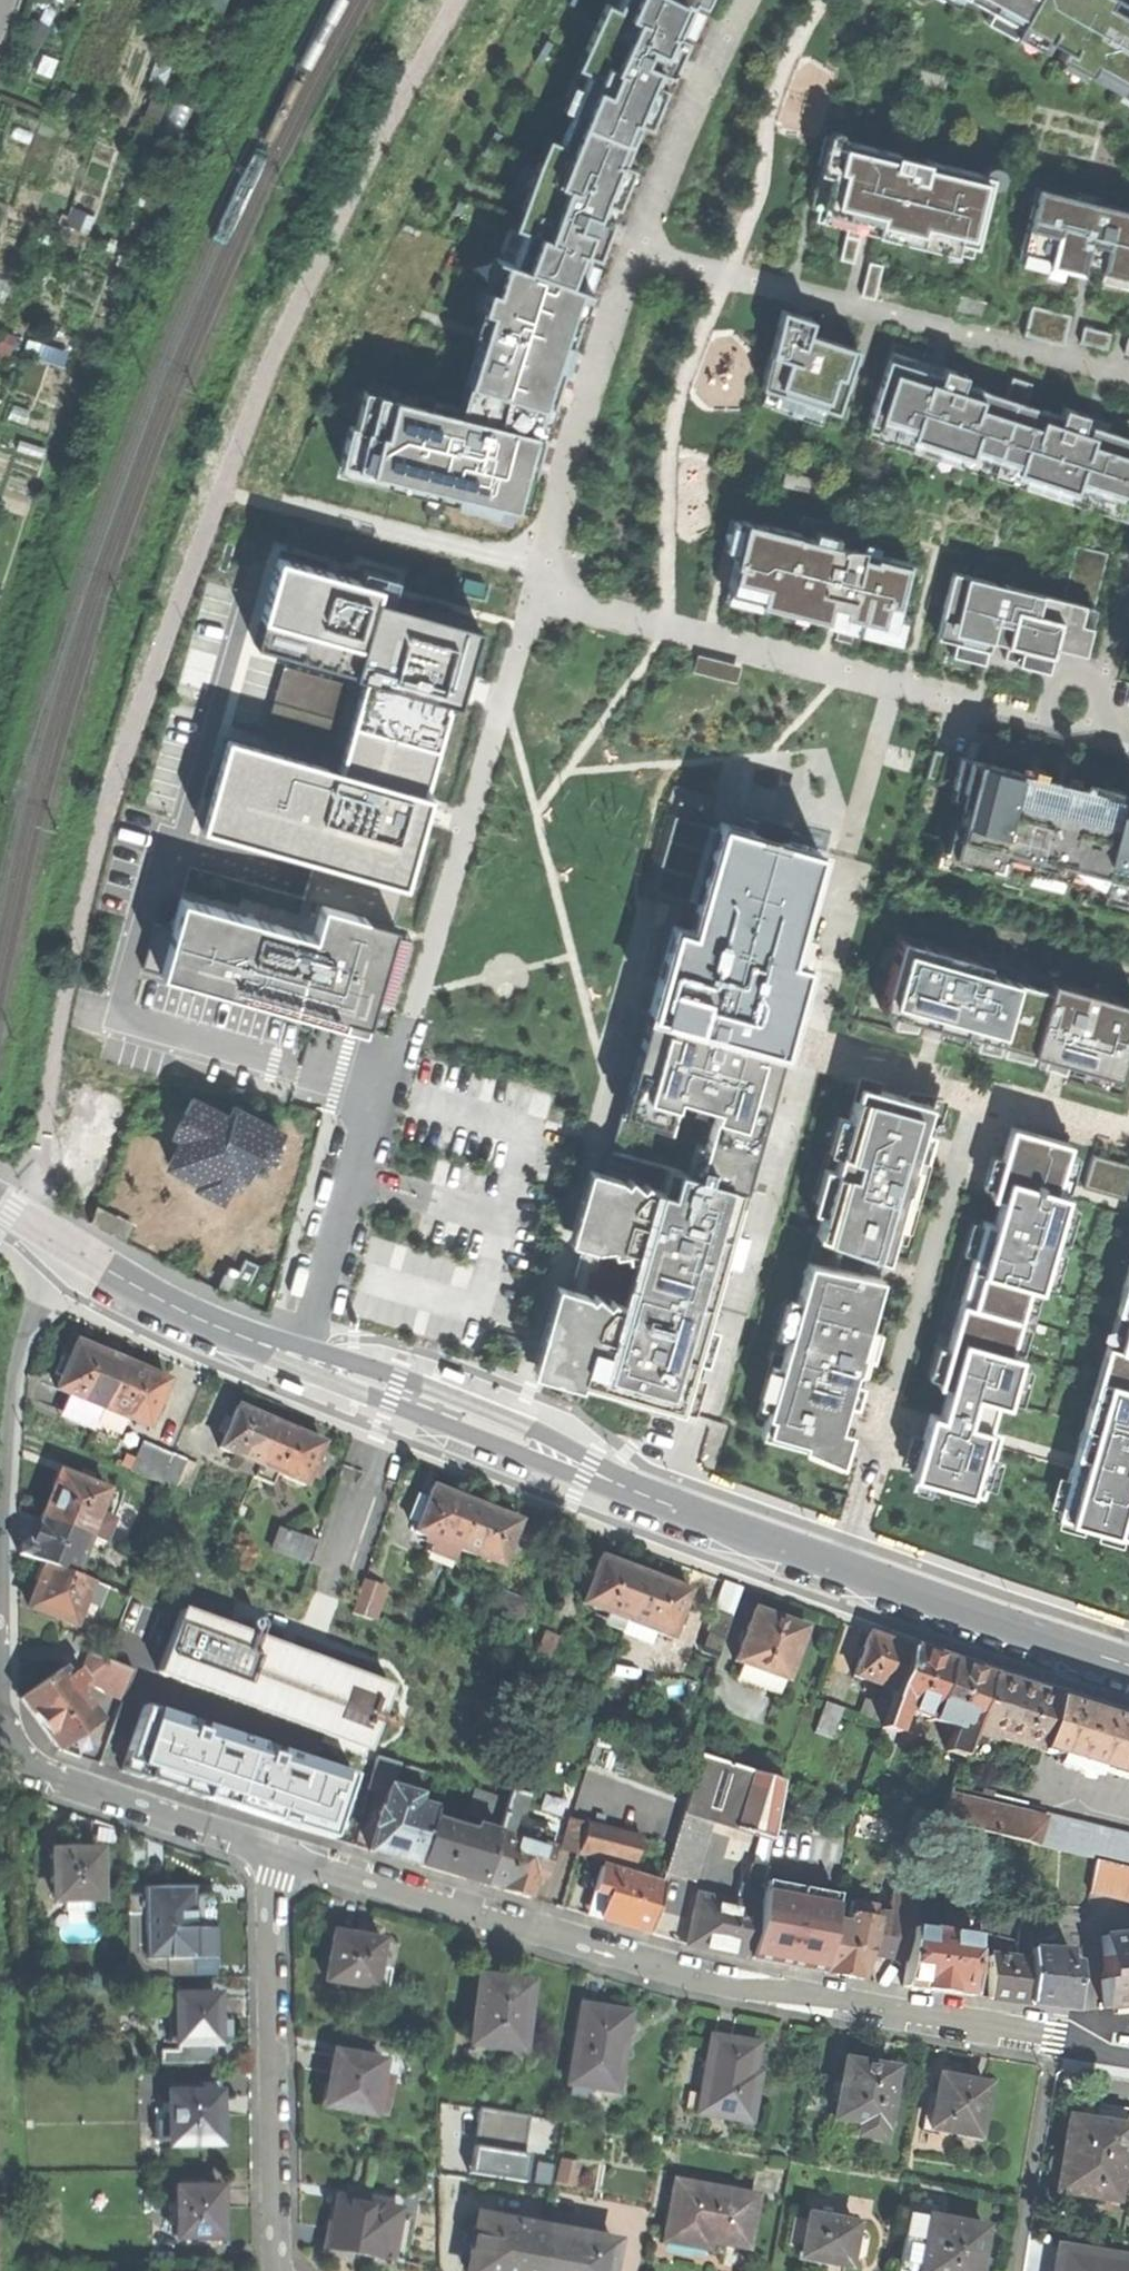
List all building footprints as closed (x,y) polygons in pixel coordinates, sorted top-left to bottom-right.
[(597,53),(551,164),(537,159),(523,200),(535,204),(532,211),(514,263),(577,285),(586,260),(588,254),(595,236),(588,233),(595,215),(602,218),(603,215),(605,209),(608,203),(617,180),(646,106),(657,83),(658,79),(662,72),(663,69),(657,66),(664,49),(670,52),(678,35),(692,4),(683,0),(621,0),(617,7),(606,34),(593,28),(585,48),(597,53)] [(1020,24),(1033,0),(971,0),(992,11),(986,21),(1013,36),(1015,33),(1020,24)] [(1020,24),(1050,41),(1063,48),(1059,57),(1100,80),(1100,81),(1119,92),(1124,82),(1128,84),(1128,23),(1121,19),(1127,8),(1112,0),(1033,0),(1020,24)] [(1127,8),(1128,4),(1128,3),(1123,0),(1112,0),(1127,8)] [(605,2),(593,28),(606,34),(617,7),(605,2)] [(1020,24),(1015,33),(1045,50),(1050,41),(1020,24)] [(687,39),(678,35),(670,52),(664,49),(657,66),(663,69),(662,72),(670,76),(687,39)] [(948,76),(922,70),(918,84),(945,91),(948,76)] [(1128,97),(1128,84),(1124,82),(1119,92),(1128,97)] [(665,87),(657,83),(646,106),(656,110),(665,87)] [(831,167),(821,208),(851,215),(840,259),(853,262),(861,230),(867,203),(881,206),(877,222),(975,246),(992,175),(925,159),(924,160),(897,153),(897,152),(839,138),(838,138),(824,135),(817,163),(831,167)] [(626,184),(617,180),(608,203),(616,207),(626,184)] [(1036,186),(1021,250),(1082,265),(1088,267),(1094,268),(1128,277),(1128,209),(1036,186)] [(532,211),(535,204),(523,200),(520,207),(532,211)] [(861,230),(876,234),(972,257),(975,246),(877,222),(881,206),(867,203),(861,230)] [(612,218),(603,215),(602,218),(595,215),(588,233),(595,236),(588,254),(598,257),(612,218)] [(586,260),(577,285),(579,286),(587,288),(595,264),(586,260)] [(504,261),(495,290),(489,311),(456,412),(534,431),(553,366),(554,362),(560,364),(566,345),(560,343),(564,328),(579,286),(577,285),(514,263),(504,261)] [(882,265),(869,262),(861,295),(874,298),(882,265)] [(480,308),(489,311),(495,290),(487,287),(480,308)] [(960,295),(956,310),(983,317),(987,302),(960,295)] [(1031,305),(1024,335),(1063,345),(1070,315),(1031,305)] [(780,308),(770,351),(771,351),(778,323),(807,333),(812,318),(780,308)] [(770,351),(761,388),(767,389),(825,408),(838,413),(844,393),(849,378),(848,378),(857,349),(818,336),(807,333),(778,323),(771,351),(770,351)] [(1084,326),(1080,342),(1106,349),(1110,333),(1093,328),(1084,326)] [(574,331),(564,328),(560,343),(566,345),(560,364),(554,362),(553,366),(562,369),(574,331)] [(916,350),(893,343),(893,345),(868,422),(920,439),(917,450),(938,457),(941,446),(986,460),(982,471),(991,474),(1021,380),(1014,378),(1012,377),(1006,397),(1003,404),(983,396),(985,390),(962,382),(965,374),(943,367),(941,376),(936,374),(911,366),(916,350)] [(1021,380),(991,474),(999,476),(1002,465),(1026,473),(1054,482),(1078,490),(1074,501),(1092,507),(1096,496),(1118,503),(1126,469),(1128,457),(1128,420),(1113,415),(1111,422),(1108,431),(1095,426),(1083,423),(1085,414),(1064,407),(1061,415),(1044,409),(1042,416),(1022,410),(1024,403),(1031,383),(1025,382),(1021,380)] [(429,405),(363,389),(354,425),(349,424),(340,463),(514,506),(524,470),(525,468),(531,470),(535,454),(528,452),(534,431),(456,412),(450,410),(429,405)] [(821,423),(825,408),(767,389),(762,404),(821,423)] [(1006,397),(985,390),(983,396),(1003,404),(1006,397)] [(431,397),(429,405),(450,410),(451,402),(431,397)] [(1044,409),(1024,403),(1022,410),(1042,416),(1044,409)] [(920,439),(868,422),(864,434),(991,475),(991,474),(982,471),(986,460),(941,446),(938,457),(917,450),(920,439)] [(544,434),(534,431),(528,452),(535,454),(531,470),(525,468),(524,470),(533,473),(544,434)] [(1023,485),(1026,473),(1002,465),(999,476),(991,474),(991,475),(990,475),(1023,485)] [(1126,469),(1118,503),(1096,496),(1092,507),(1074,501),(1078,490),(1054,482),(1050,494),(1126,519),(1128,507),(1128,469),(1126,469)] [(812,478),(786,472),(782,486),(809,492),(812,478)] [(861,620),(893,628),(897,612),(910,561),(896,558),(861,549),(862,546),(843,543),(842,544),(829,541),(834,522),(801,516),(797,533),(742,520),(742,521),(731,518),(723,547),(722,551),(723,551),(724,547),(737,550),(728,588),(761,596),(760,600),(765,601),(798,609),(799,605),(824,611),(829,612),(830,608),(842,611),(841,615),(835,638),(849,642),(850,643),(851,640),(850,640),(853,631),(858,632),(861,620)] [(1077,546),(1063,600),(1065,600),(1096,608),(1107,554),(1077,546)] [(278,557),(254,644),(352,672),(365,676),(456,701),(465,673),(478,625),(375,597),(379,585),(351,577),(278,557)] [(982,662),(985,648),(988,649),(990,640),(992,631),(1007,635),(1005,644),(1007,645),(1004,658),(1046,668),(1051,646),(1053,646),(1059,620),(1088,627),(1082,653),(1083,653),(1090,625),(1061,618),(1065,600),(1063,600),(1019,589),(1016,601),(1007,599),(1010,586),(1011,586),(952,571),(936,636),(955,641),(952,655),(982,662)] [(482,595),(485,582),(465,577),(462,590),(482,595)] [(1016,601),(1019,589),(1010,586),(1007,599),(1016,601)] [(1096,608),(1065,600),(1061,618),(1090,625),(1091,626),(1096,608)] [(905,614),(897,612),(893,628),(861,620),(858,632),(898,642),(905,614)] [(1053,646),(1082,653),(1088,627),(1059,620),(1053,646)] [(990,640),(1005,644),(1007,635),(992,631),(990,640)] [(698,654),(693,672),(736,683),(740,665),(698,654)] [(273,701),(340,720),(350,684),(283,665),(273,701)] [(352,721),(444,747),(456,701),(365,676),(352,721)] [(340,720),(273,701),(263,735),(330,754),(340,720)] [(226,737),(201,827),(315,859),(405,884),(415,845),(422,824),(409,820),(416,794),(429,798),(444,747),(352,721),(338,769),(226,737)] [(933,749),(930,760),(973,771),(970,786),(1124,824),(1128,803),(1128,798),(1102,791),(1097,811),(1042,797),(1047,777),(933,749)] [(925,778),(969,789),(970,786),(973,771),(930,760),(925,778)] [(1102,791),(1047,777),(1042,797),(1097,811),(1102,791)] [(1128,896),(1128,803),(1124,824),(970,786),(969,789),(953,852),(1128,896)] [(422,824),(429,798),(416,794),(409,820),(422,824)] [(687,898),(698,901),(718,828),(707,825),(708,825),(674,815),(653,890),(687,899),(687,898)] [(649,1012),(779,1048),(786,1020),(787,1020),(797,986),(804,961),(787,957),(817,849),(720,822),(718,828),(698,901),(694,916),(690,929),(673,924),(649,1012)] [(321,902),(394,922),(405,884),(315,859),(304,897),(321,902)] [(152,933),(142,968),(308,1014),(343,1024),(364,1029),(372,999),(394,922),(321,902),(304,897),(303,899),(320,904),(311,934),(180,898),(172,927),(169,938),(152,933)] [(155,922),(152,933),(169,938),(172,927),(155,922)] [(1115,997),(1075,986),(966,954),(962,952),(898,935),(879,1007),(922,1019),(927,1020),(930,1010),(944,1014),(941,1024),(1054,1057),(1057,1047),(1072,1051),(1069,1061),(1117,1075),(1128,1033),(1128,1011),(1113,1007),(1115,997)] [(1115,997),(1113,1007),(1128,1011),(1128,1001),(1115,997)] [(379,1001),(372,999),(364,1029),(308,1014),(306,1021),(315,1024),(369,1039),(379,1001)] [(934,1023),(941,1024),(944,1014),(930,1010),(927,1020),(934,1023)] [(609,1149),(741,1186),(780,1050),(650,1013),(650,1015),(656,1017),(640,1070),(632,1068),(609,1149)] [(647,1014),(632,1068),(640,1070),(656,1017),(650,1015),(647,1014)] [(1061,1059),(1069,1061),(1072,1051),(1057,1047),(1054,1057),(1061,1059)] [(815,1233),(818,1233),(885,1257),(904,1190),(907,1190),(914,1164),(912,1164),(922,1129),(929,1102),(857,1084),(848,1117),(823,1211),(815,1233)] [(222,1198),(230,1182),(240,1187),(243,1181),(246,1175),(257,1154),(266,1160),(269,1154),(275,1157),(283,1142),(277,1139),(281,1133),(235,1109),(230,1119),(193,1099),(175,1133),(184,1138),(170,1164),(201,1180),(198,1185),(222,1198)] [(1000,1163),(1058,1180),(1069,1141),(1011,1124),(1000,1163)] [(609,1149),(546,1368),(549,1369),(569,1375),(569,1377),(678,1408),(741,1186),(609,1149)] [(1092,1153),(1082,1187),(1128,1200),(1128,1164),(1092,1153)] [(1055,1190),(1058,1180),(1000,1163),(991,1195),(1001,1198),(1008,1177),(1055,1190)] [(987,1430),(988,1427),(996,1400),(1006,1403),(1008,1399),(1018,1364),(1020,1354),(1010,1351),(1029,1286),(1039,1289),(1041,1280),(1050,1251),(1054,1236),(1064,1202),(1066,1193),(1055,1190),(1008,1177),(1001,1198),(994,1224),(983,1221),(937,1383),(948,1387),(941,1414),(940,1417),(987,1430)] [(871,1309),(881,1275),(810,1261),(807,1260),(797,1296),(776,1372),(778,1372),(766,1428),(830,1451),(834,1438),(847,1392),(851,1376),(854,1377),(862,1351),(859,1350),(871,1309)] [(1116,1311),(1126,1314),(1099,1408),(1089,1405),(1075,1455),(1128,1470),(1128,1264),(1116,1311)] [(57,1364),(53,1373),(61,1377),(56,1388),(70,1394),(63,1411),(94,1424),(94,1423),(121,1361),(97,1351),(98,1348),(80,1340),(78,1343),(76,1342),(69,1359),(60,1356),(57,1364)] [(158,1402),(167,1380),(164,1379),(166,1375),(147,1368),(146,1371),(124,1363),(121,1361),(94,1423),(96,1424),(94,1431),(110,1438),(119,1415),(147,1427),(158,1402)] [(778,1372),(776,1372),(764,1414),(759,1431),(807,1445),(806,1452),(838,1465),(841,1455),(845,1441),(834,1438),(830,1451),(766,1428),(778,1372)] [(243,1459),(258,1465),(276,1423),(238,1407),(229,1427),(220,1449),(243,1459)] [(926,1424),(995,1445),(999,1431),(988,1427),(987,1430),(940,1417),(941,1414),(929,1411),(926,1424)] [(276,1423),(258,1465),(276,1473),(305,1485),(310,1474),(318,1477),(321,1470),(323,1465),(315,1461),(323,1443),(317,1440),(276,1423)] [(992,1457),(995,1445),(926,1424),(911,1475),(915,1476),(940,1483),(959,1488),(978,1494),(981,1495),(983,1486),(992,1457)] [(171,1454),(143,1443),(136,1460),(132,1470),(132,1471),(160,1482),(171,1454)] [(187,1460),(171,1454),(160,1482),(175,1489),(187,1460)] [(1128,1483),(1128,1470),(1075,1455),(1071,1467),(1128,1483)] [(136,1460),(128,1456),(123,1466),(132,1470),(136,1460)] [(254,1476),(258,1465),(243,1459),(239,1470),(254,1476)] [(276,1473),(258,1465),(254,1476),(253,1478),(271,1485),(276,1473)] [(1071,1467),(1071,1468),(1068,1479),(1060,1508),(1057,1516),(1062,1517),(1087,1524),(1100,1528),(1124,1535),(1128,1536),(1128,1483),(1071,1467)] [(50,1494),(40,1518),(94,1539),(104,1543),(120,1502),(122,1497),(58,1472),(50,1494)] [(433,1487),(415,1532),(436,1540),(432,1550),(455,1559),(459,1549),(477,1504),(453,1495),(433,1487)] [(496,1512),(477,1504),(459,1549),(500,1565),(518,1520),(496,1512)] [(247,1509),(241,1507),(238,1514),(244,1516),(247,1509)] [(94,1539),(40,1518),(37,1527),(31,1542),(22,1539),(17,1552),(44,1563),(79,1576),(85,1561),(94,1539)] [(277,1528),(270,1550),(310,1563),(318,1541),(305,1537),(277,1528)] [(590,1584),(583,1604),(593,1608),(607,1613),(626,1620),(644,1574),(618,1564),(620,1560),(604,1554),(602,1558),(600,1557),(590,1584)] [(75,1618),(89,1580),(79,1576),(44,1563),(37,1583),(29,1606),(73,1623),(75,1618)] [(644,1574),(626,1620),(644,1627),(670,1637),(679,1614),(688,1591),(685,1590),(687,1586),(669,1580),(668,1583),(644,1574)] [(130,1596),(89,1580),(75,1618),(115,1633),(130,1596)] [(363,1580),(360,1589),(351,1614),(376,1622),(386,1595),(388,1589),(363,1580)] [(714,1611),(732,1617),(741,1588),(724,1583),(714,1611)] [(500,1589),(493,1606),(523,1617),(530,1601),(507,1592),(500,1589)] [(523,1617),(493,1606),(487,1620),(517,1632),(523,1617)] [(741,1644),(734,1661),(747,1666),(741,1681),(778,1694),(784,1679),(785,1680),(804,1628),(754,1609),(749,1622),(748,1622),(742,1638),(740,1644),(741,1644)] [(180,1611),(158,1673),(368,1750),(392,1688),(180,1611)] [(603,1624),(622,1631),(626,1620),(607,1613),(603,1624)] [(730,1623),(712,1617),(700,1652),(718,1658),(730,1623)] [(644,1627),(626,1620),(622,1631),(640,1638),(644,1627)] [(546,1632),(536,1658),(549,1664),(560,1637),(546,1632)] [(869,1633),(853,1675),(894,1690),(909,1647),(887,1639),(869,1633)] [(933,1655),(909,1647),(894,1690),(881,1727),(895,1732),(903,1710),(929,1719),(950,1661),(933,1655)] [(76,1688),(85,1682),(107,1689),(106,1693),(124,1699),(133,1670),(89,1654),(85,1670),(79,1674),(77,1671),(72,1674),(68,1668),(63,1671),(61,1669),(21,1697),(36,1719),(58,1750),(100,1721),(76,1688)] [(969,1668),(950,1661),(929,1719),(955,1728),(947,1751),(961,1756),(990,1676),(969,1668)] [(1027,1688),(990,1676),(961,1756),(975,1760),(985,1733),(1037,1750),(1038,1749),(1057,1755),(1074,1703),(1027,1688)] [(844,1708),(826,1702),(825,1706),(816,1733),(834,1739),(843,1711),(844,1708)] [(1074,1703),(1057,1755),(1128,1779),(1128,1720),(1109,1714),(1074,1703)] [(352,1776),(143,1709),(123,1772),(332,1839),(352,1776)] [(759,1835),(751,1865),(766,1869),(782,1781),(700,1755),(698,1763),(666,1872),(692,1880),(712,1821),(759,1835)] [(377,1756),(368,1789),(387,1794),(389,1788),(392,1778),(396,1778),(400,1764),(377,1756)] [(376,1828),(369,1850),(396,1858),(417,1865),(431,1821),(434,1810),(415,1804),(417,1797),(389,1788),(387,1794),(381,1812),(379,1811),(374,1827),(376,1828)] [(949,1788),(937,1821),(950,1824),(1035,1845),(1043,1814),(1044,1811),(949,1788)] [(468,1818),(498,1827),(506,1801),(476,1791),(468,1818)] [(510,1835),(515,1817),(523,1813),(525,1805),(528,1796),(509,1791),(506,1801),(498,1827),(497,1833),(482,1884),(506,1891),(530,1898),(536,1877),(543,1879),(552,1847),(549,1846),(528,1840),(510,1835)] [(1035,1845),(1096,1860),(1128,1868),(1128,1836),(1043,1814),(1035,1845)] [(946,1848),(950,1824),(937,1821),(927,1819),(923,1843),(946,1848)] [(570,1820),(561,1848),(578,1853),(579,1851),(587,1824),(570,1820)] [(417,1865),(436,1870),(482,1884),(497,1833),(474,1827),(472,1833),(431,1821),(417,1865)] [(587,1824),(579,1851),(634,1865),(641,1838),(587,1824)] [(530,1827),(528,1840),(549,1846),(552,1834),(530,1827)] [(54,1851),(55,1899),(65,1899),(65,1911),(92,1910),(92,1898),(98,1898),(97,1850),(72,1851),(54,1851)] [(1096,1860),(1090,1893),(1128,1903),(1128,1868),(1096,1860)] [(696,1903),(687,1944),(714,1951),(751,1958),(759,1909),(762,1890),(764,1881),(766,1869),(751,1865),(750,1865),(746,1885),(738,1888),(736,1901),(744,1902),(743,1906),(705,1898),(696,1903)] [(602,1867),(588,1915),(614,1923),(648,1933),(662,1885),(602,1867)] [(764,1881),(762,1890),(835,1904),(837,1895),(764,1881)] [(166,1887),(144,1887),(144,1894),(145,1959),(194,1958),(216,1958),(215,1928),(195,1928),(194,1895),(194,1891),(194,1886),(166,1887)] [(907,1958),(911,1928),(914,1908),(917,1889),(891,1886),(889,1905),(888,1921),(871,1919),(874,1906),(850,1901),(847,1923),(832,1920),(823,1972),(843,1975),(862,1979),(868,1952),(907,1958)] [(835,1904),(762,1890),(759,1909),(751,1958),(782,1964),(823,1972),(832,1920),(835,1904)] [(194,1978),(194,1958),(145,1959),(144,1894),(127,1895),(128,1979),(194,1978)] [(214,1895),(194,1895),(195,1928),(215,1928),(214,1895)] [(979,1920),(979,1933),(1027,1945),(1027,1912),(983,1902),(979,1920)] [(907,1958),(903,1987),(938,1992),(972,1996),(974,1937),(911,1928),(907,1958)] [(333,1932),(324,1981),(373,1989),(373,1987),(385,1989),(388,1969),(377,1967),(381,1941),(356,1936),(333,1932)] [(1103,2008),(1128,2006),(1128,1933),(1100,1936),(1105,1979),(1100,1980),(1103,2008)] [(1028,1949),(1028,1961),(1027,2004),(1049,2007),(1072,2009),(1073,1985),(1075,1985),(1075,1962),(1067,1962),(1068,1950),(1028,1949)] [(988,1958),(988,1998),(1005,2000),(1027,2004),(1028,1961),(988,1958)] [(479,1978),(471,2042),(521,2048),(526,2007),(528,2008),(532,1981),(511,1978),(510,1981),(494,1979),(479,1978)] [(215,1997),(176,1997),(176,2020),(169,2020),(169,2042),(177,2042),(177,2051),(160,2051),(160,2064),(216,2063),(216,2048),(215,2044),(215,2017),(215,1997)] [(602,2010),(582,2007),(569,2082),(570,2082),(568,2095),(587,2099),(589,2085),(615,2089),(622,2042),(624,2034),(627,2014),(602,2010)] [(703,2094),(700,2110),(749,2118),(757,2073),(752,2072),(754,2061),(757,2045),(734,2041),(715,2037),(713,2037),(703,2094)] [(329,2079),(324,2106),(371,2114),(371,2112),(385,2115),(390,2086),(377,2083),(381,2062),(334,2054),(330,2075),(329,2079)] [(845,2061),(835,2118),(861,2122),(859,2134),(880,2138),(882,2126),(883,2126),(893,2069),(869,2065),(845,2061)] [(940,2076),(930,2127),(959,2132),(958,2135),(980,2139),(984,2118),(980,2118),(986,2085),(963,2081),(940,2076)] [(687,2107),(700,2110),(703,2094),(690,2092),(687,2107)] [(169,2141),(169,2143),(217,2143),(217,2116),(217,2093),(187,2094),(169,2094),(169,2117),(162,2117),(162,2122),(155,2122),(155,2141),(169,2141)] [(1057,2190),(1114,2200),(1122,2151),(1118,2150),(1120,2143),(1128,2144),(1128,2109),(1100,2105),(1097,2123),(1092,2122),(1069,2118),(1057,2190)] [(481,2108),(479,2120),(485,2121),(479,2161),(501,2165),(499,2176),(524,2180),(528,2155),(523,2155),(529,2116),(481,2108)] [(471,2172),(499,2176),(501,2165),(479,2161),(485,2121),(479,2120),(471,2172)] [(555,2183),(576,2187),(581,2162),(560,2158),(555,2183)] [(676,2183),(665,2240),(680,2243),(695,2245),(695,2242),(707,2244),(708,2238),(742,2245),(747,2245),(756,2197),(748,2196),(676,2183)] [(177,2225),(177,2236),(211,2235),(219,2235),(219,2207),(218,2188),(176,2189),(177,2209),(169,2209),(169,2225),(177,2225)] [(330,2227),(326,2250),(345,2253),(345,2252),(400,2262),(402,2254),(408,2220),(396,2218),(398,2207),(368,2202),(338,2197),(332,2228),(330,2227)] [(977,2267),(984,2269),(985,2260),(986,2254),(979,2253),(984,2228),(931,2218),(934,2205),(910,2201),(897,2270),(976,2270),(977,2267)] [(546,2230),(479,2217),(475,2236),(472,2235),(469,2253),(472,2253),(468,2270),(538,2270),(546,2230)] [(808,2219),(800,2259),(826,2264),(846,2268),(850,2250),(854,2228),(808,2219)] [(538,2270),(610,2270),(612,2263),(609,2262),(613,2243),(546,2230),(538,2270)] [(1061,2249),(1058,2270),(1128,2270),(1128,2259),(1061,2249)]
